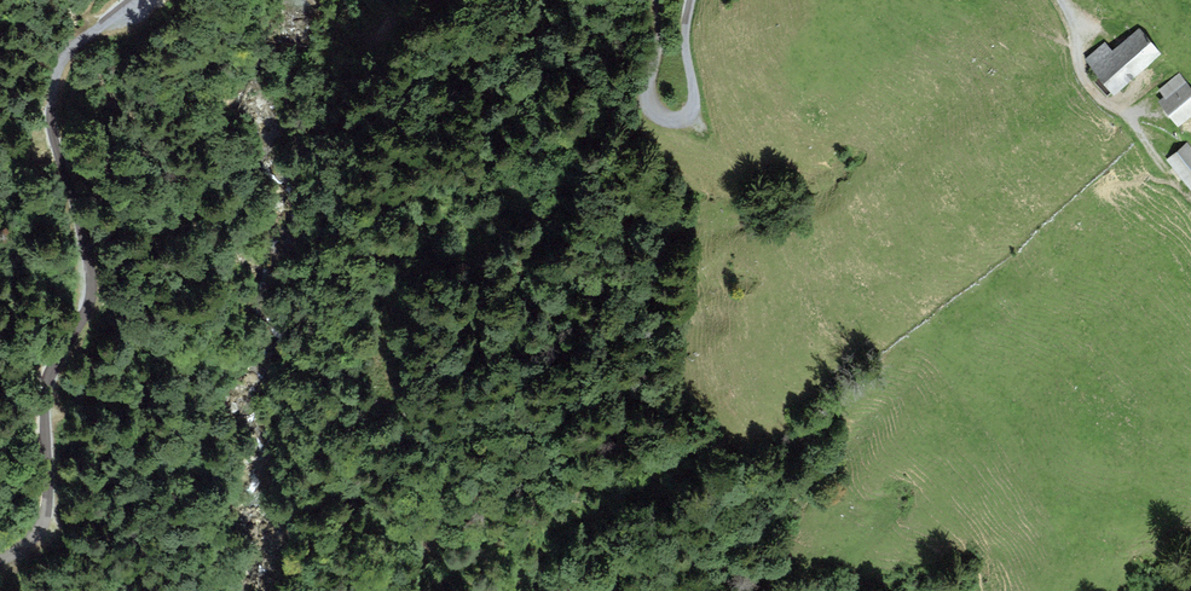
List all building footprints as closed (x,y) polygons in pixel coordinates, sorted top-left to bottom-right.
[(1141,30),(1091,66),(1110,93),(1160,56),(1141,30)] [(1159,100),(1177,122),(1190,111),(1190,88),(1184,79),(1159,100)] [(1166,159),(1190,189),(1190,148),(1187,143),(1166,159)]
